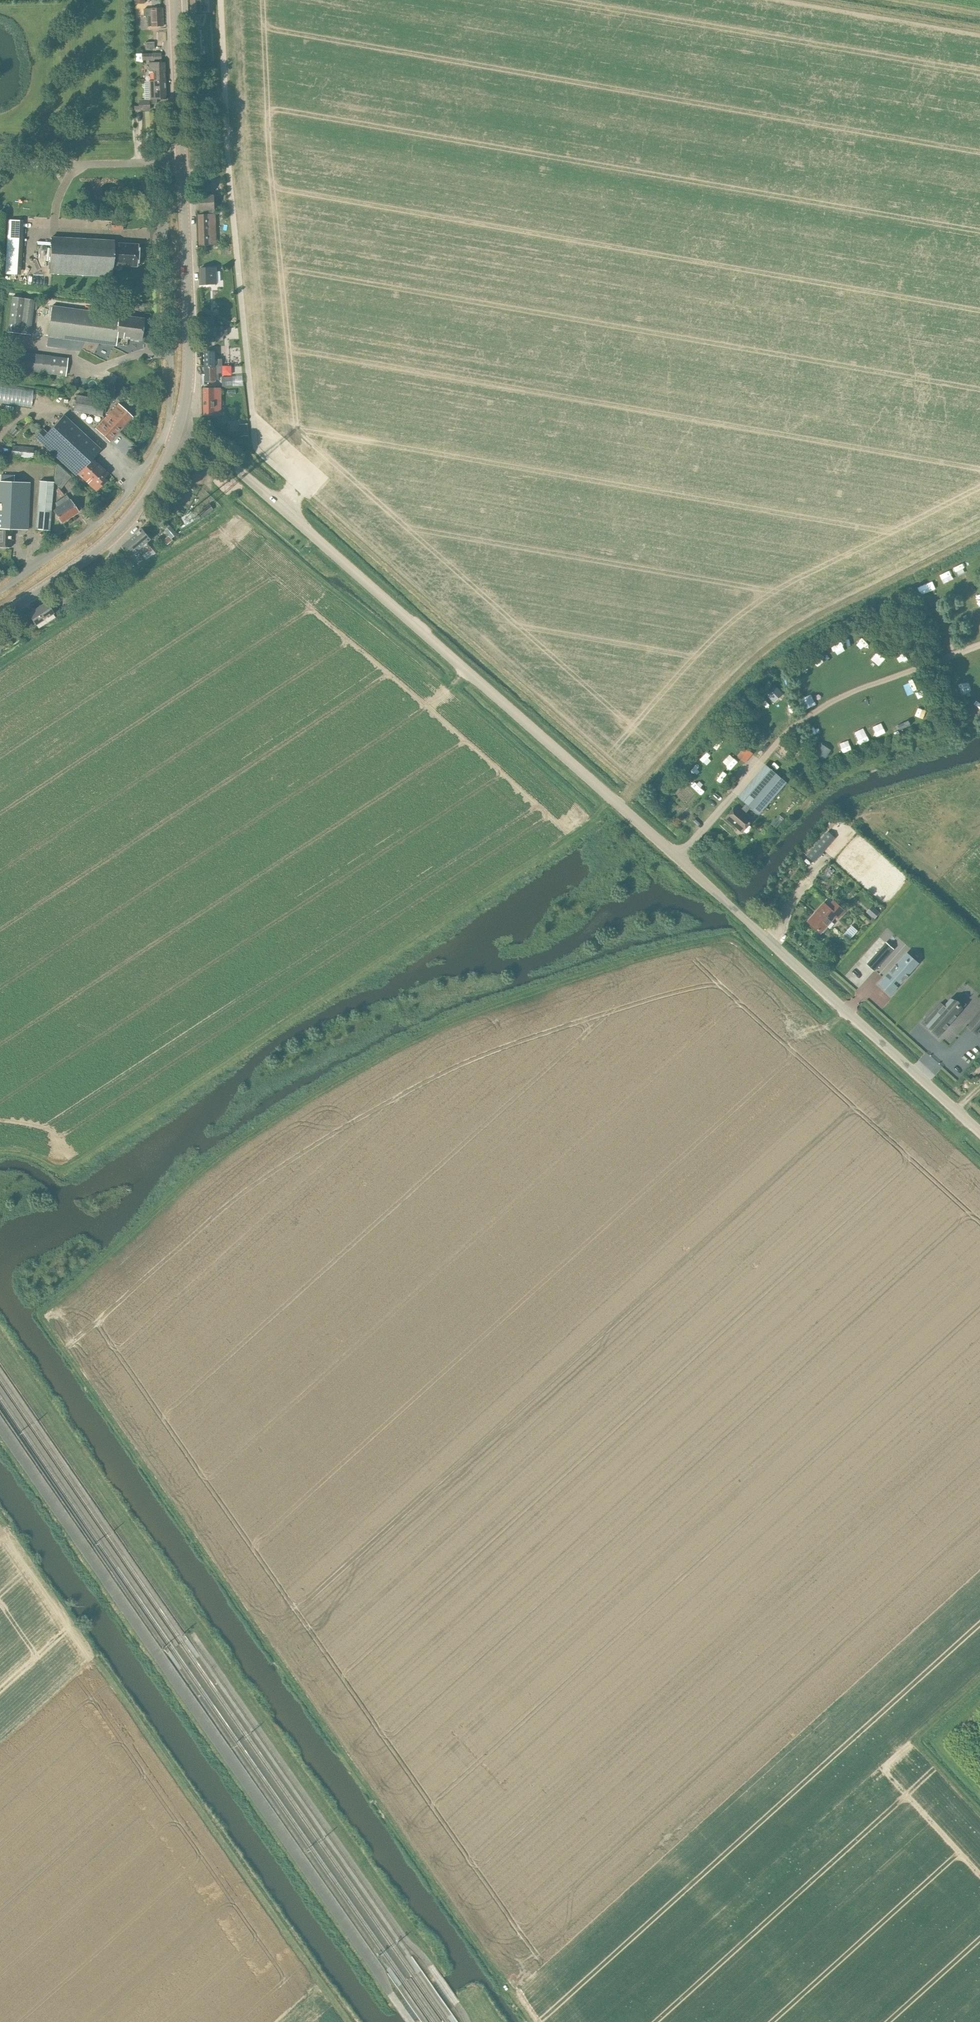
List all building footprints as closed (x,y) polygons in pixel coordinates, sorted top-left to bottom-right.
[(190,12),(202,11),(201,5),(204,5),(204,0),(190,0),(190,12)] [(152,9),(144,9),(144,16),(148,16),(148,26),(153,26),(163,26),(163,8),(152,9)] [(200,30),(200,27),(197,27),(198,54),(206,54),(205,46),(203,46),(202,30),(200,30)] [(151,80),(151,81),(166,80),(166,62),(150,63),(150,71),(155,71),(155,80),(151,80)] [(193,80),(198,80),(204,80),(204,78),(211,78),(210,67),(204,68),(204,70),(193,70),(193,80)] [(151,81),(151,99),(167,98),(166,80),(151,81)] [(140,100),(140,109),(150,109),(150,100),(140,100)] [(199,245),(201,245),(215,244),(215,238),(213,238),(212,220),(214,220),(214,214),(215,214),(214,195),(200,196),(200,210),(206,210),(206,214),(198,214),(199,245)] [(122,230),(122,221),(112,220),(111,230),(122,230)] [(49,273),(52,273),(112,276),(112,265),(137,267),(138,244),(114,243),(114,240),(51,237),(49,273)] [(201,283),(203,283),(216,283),(216,267),(200,267),(201,283)] [(7,332),(8,332),(30,335),(34,300),(12,297),(7,332)] [(114,312),(114,311),(114,307),(108,306),(107,313),(51,306),(48,336),(116,345),(117,337),(141,340),(144,318),(115,314),(115,312),(114,312)] [(205,351),(204,351),(204,366),(215,366),(223,366),(222,358),(217,359),(217,351),(215,351),(205,351)] [(20,366),(19,370),(62,375),(65,376),(67,359),(22,352),(20,366)] [(215,366),(204,366),(205,378),(205,380),(207,380),(216,380),(216,379),(219,379),(219,373),(223,372),(223,366),(215,366)] [(233,376),(222,376),(222,386),(233,386),(233,376)] [(103,392),(113,394),(115,386),(104,384),(103,392)] [(207,388),(204,388),(204,415),(212,414),(215,414),(215,401),(221,401),(221,388),(219,388),(215,388),(207,388)] [(76,395),(74,409),(73,410),(102,416),(105,400),(76,395)] [(109,440),(130,417),(131,416),(118,404),(95,428),(109,440)] [(76,474),(87,484),(96,492),(106,481),(103,478),(108,474),(91,458),(101,448),(63,414),(46,432),(42,428),(34,437),(76,475),(76,474)] [(246,424),(239,424),(240,436),(247,435),(248,435),(249,435),(248,424),(247,424),(246,424)] [(71,476),(56,463),(54,483),(61,488),(71,476)] [(10,547),(11,528),(27,529),(29,483),(13,482),(14,475),(0,474),(0,479),(0,547),(10,547)] [(35,529),(49,530),(53,482),(40,481),(35,529)] [(59,487),(56,490),(61,496),(65,494),(59,487)] [(66,495),(55,502),(56,504),(53,505),(55,508),(53,510),(62,523),(78,512),(70,499),(69,499),(66,495)] [(209,504),(199,511),(202,516),(213,509),(209,504)] [(123,545),(123,546),(136,561),(152,547),(147,542),(151,539),(142,528),(123,545)] [(169,535),(163,540),(167,545),(173,540),(172,538),(169,535)] [(46,602),(28,613),(35,624),(53,613),(46,602)] [(28,616),(22,620),(27,629),(34,625),(28,616)] [(0,631),(0,637),(13,629),(10,625),(0,631)] [(766,694),(772,701),(779,694),(772,687),(766,694)] [(759,712),(750,707),(746,715),(755,720),(759,712)] [(761,729),(751,740),(761,749),(771,738),(761,729)] [(820,743),(814,753),(824,760),(831,749),(820,743)] [(745,763),(752,754),(753,753),(746,747),(738,757),(745,763)] [(758,813),(785,781),(766,765),(739,797),(746,803),(741,808),(737,804),(725,818),(742,832),(754,819),(746,813),(751,807),(758,813)] [(828,831),(806,855),(814,862),(836,838),(828,831)] [(845,910),(833,899),(828,905),(824,901),(806,921),(820,934),(836,916),(838,918),(845,910)] [(872,906),(866,912),(874,919),(880,913),(872,906)] [(886,943),(866,964),(874,971),(893,950),(886,943)] [(903,956),(878,984),(891,995),(916,967),(903,956)] [(941,1002),(923,1023),(925,1026),(929,1029),(937,1036),(966,1003),(958,996),(954,1001),(950,998),(944,1005),(941,1002)]
